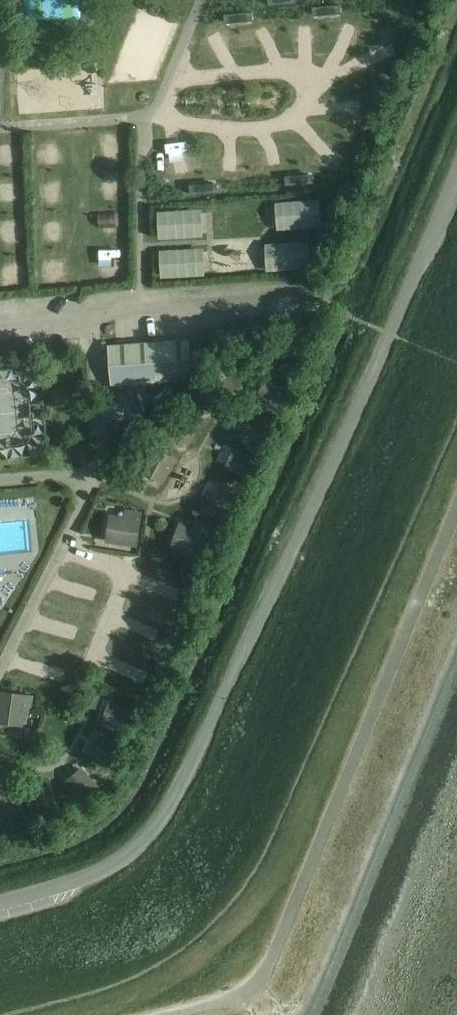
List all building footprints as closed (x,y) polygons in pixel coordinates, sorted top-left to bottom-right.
[(353,15),(393,15),(393,0),(353,0),(353,15)] [(317,21),(317,4),(275,4),(275,21),(317,21)] [(252,9),(212,7),(211,22),(251,24),(252,9)] [(324,94),(323,118),(350,118),(350,95),(324,94)] [(225,165),(224,184),(257,187),(259,167),(225,165)] [(305,197),(305,184),(343,183),(342,166),(296,168),(296,197),(305,197)] [(156,174),(156,189),(197,189),(197,174),(156,174)] [(0,181),(0,196),(15,195),(15,181),(0,181)] [(269,209),(290,208),(289,185),(269,186),(269,209)] [(119,202),(98,202),(98,227),(118,227),(119,202)] [(152,225),(170,225),(171,205),(153,204),(152,225)] [(34,215),(34,233),(65,232),(65,214),(34,215)] [(0,217),(0,235),(19,235),(20,217),(0,217)] [(270,234),(271,257),(296,255),(295,233),(270,234)] [(21,268),(19,248),(0,250),(0,270),(21,268)] [(97,248),(96,260),(114,261),(115,250),(97,248)] [(189,339),(109,346),(113,387),(192,380),(189,339)] [(228,437),(216,456),(234,467),(246,449),(228,437)] [(202,493),(221,500),(227,486),(208,478),(202,493)] [(128,537),(134,507),(104,501),(98,532),(128,537)] [(194,542),(200,518),(172,511),(166,535),(194,542)] [(143,559),(140,573),(176,583),(180,570),(143,559)] [(96,567),(96,581),(109,581),(110,567),(96,567)] [(53,597),(92,600),(93,581),(55,578),(53,597)] [(131,599),(125,613),(153,626),(160,613),(131,599)] [(45,651),(73,653),(75,634),(47,631),(45,651)] [(109,643),(106,655),(123,659),(119,678),(131,681),(134,667),(143,669),(147,652),(109,643)] [(21,653),(21,671),(39,672),(38,694),(60,695),(61,674),(73,675),(74,656),(21,653)] [(94,714),(111,719),(115,705),(98,700),(94,714)] [(80,744),(101,759),(113,741),(91,727),(80,744)] [(63,788),(80,785),(77,766),(61,769),(63,788)]
